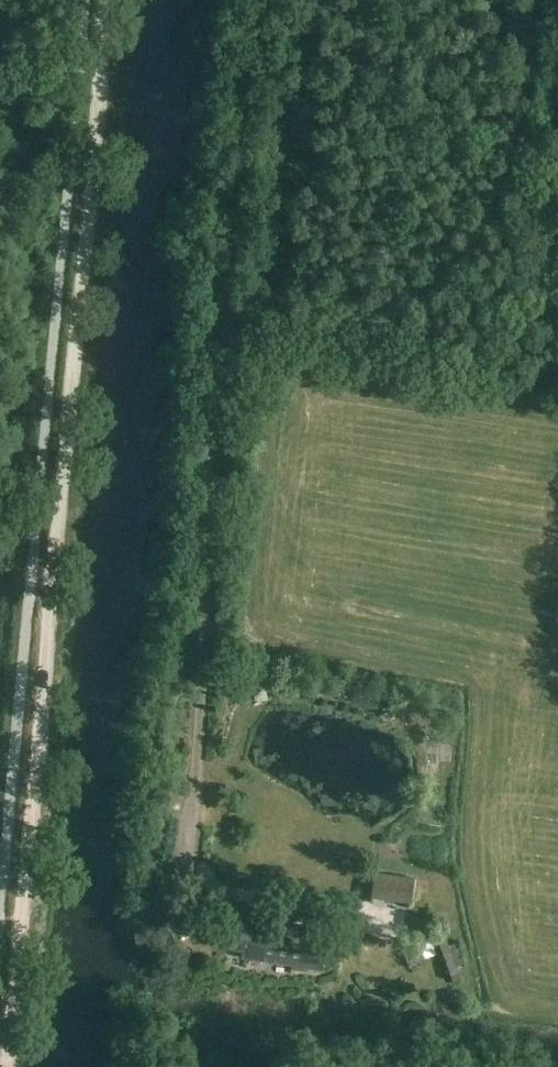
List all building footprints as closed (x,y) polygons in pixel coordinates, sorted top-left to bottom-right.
[(285,865),(268,866),(269,878),(286,877),(285,865)] [(371,872),(368,896),(408,901),(411,877),(371,872)] [(322,971),(327,932),(237,920),(233,948),(240,949),(239,957),(283,963),(283,966),(322,971)]
